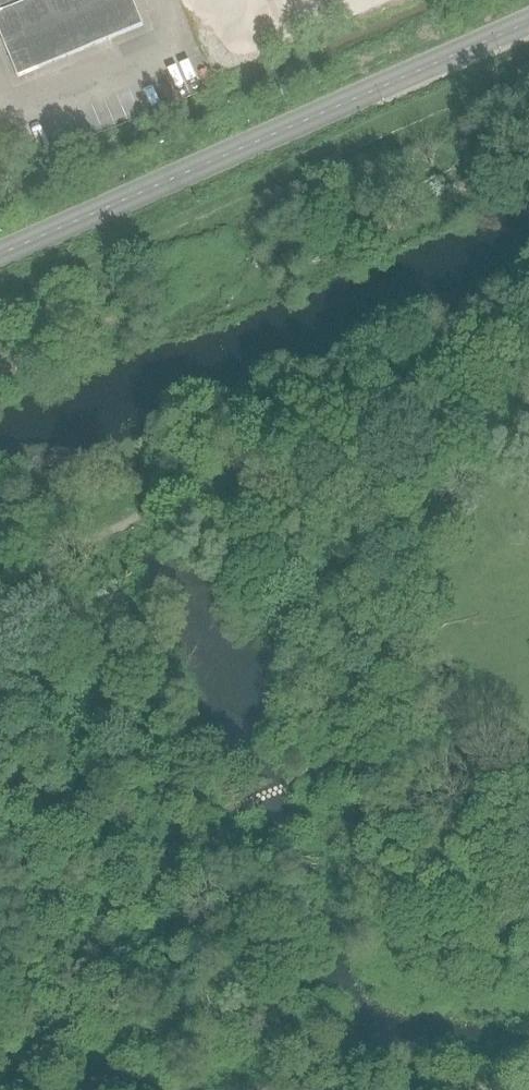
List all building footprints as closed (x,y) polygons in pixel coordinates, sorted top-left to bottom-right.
[(19,76),(144,25),(134,0),(0,0),(0,28),(19,76)] [(230,36),(328,0),(216,0),(230,36)]
